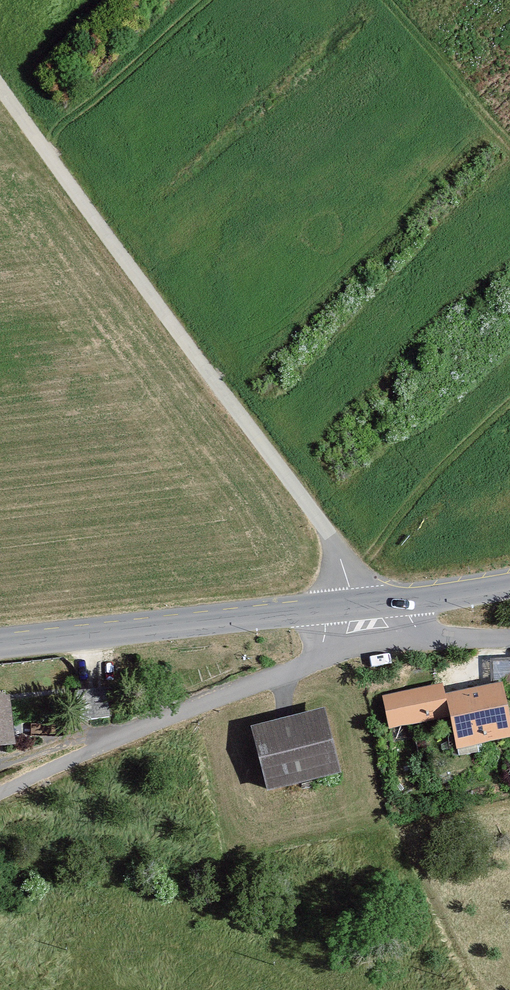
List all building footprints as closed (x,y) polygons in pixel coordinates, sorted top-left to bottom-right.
[(509,740),(509,717),(504,686),(446,696),(444,686),(382,698),(388,731),(450,718),(457,751),(509,740)] [(105,690),(74,693),(79,721),(109,718),(105,690)] [(0,700),(0,753),(18,751),(12,699),(0,700)] [(270,798),(342,780),(325,711),(253,729),(270,798)]
